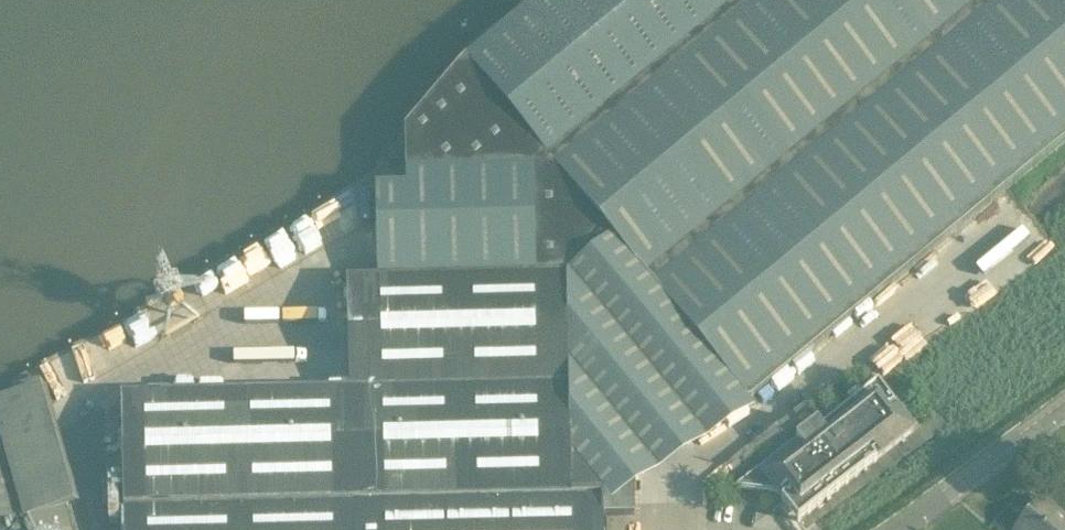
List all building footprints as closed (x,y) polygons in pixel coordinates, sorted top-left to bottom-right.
[(407,178),(397,179),(397,189),(376,189),(379,281),(348,282),(350,392),(122,398),(125,529),(605,529),(604,497),(748,404),(1009,189),(1064,143),(1064,0),(539,0),(466,60),(406,131),(407,178)] [(818,425),(736,489),(736,490),(777,495),(782,501),(798,523),(876,462),(876,461),(913,432),(894,408),(895,407),(878,386),(821,430),(818,425)] [(0,461),(0,529),(20,529),(0,461)] [(1042,502),(1019,529),(1064,529),(1064,521),(1042,502)] [(67,511),(24,523),(26,529),(72,529),(67,511)]
